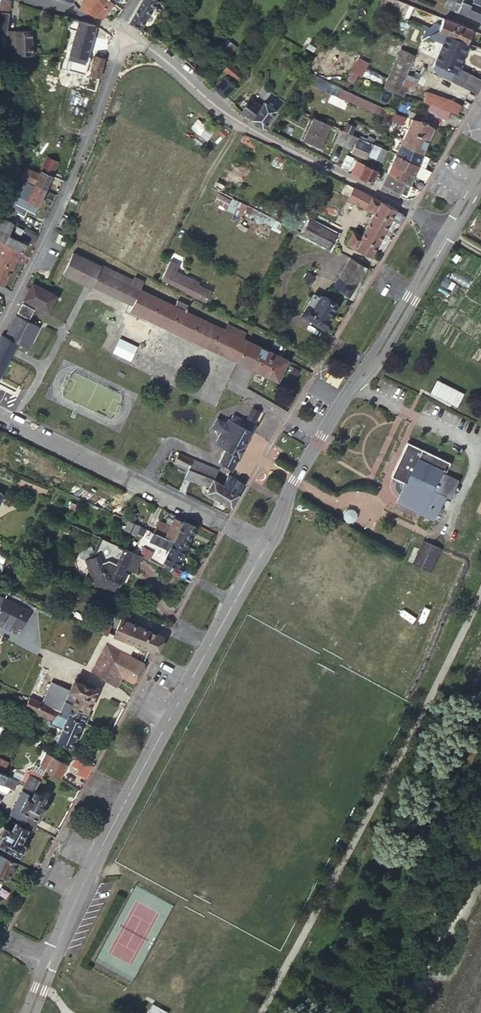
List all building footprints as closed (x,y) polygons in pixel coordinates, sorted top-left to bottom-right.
[(8,13),(9,2),(3,0),(0,0),(0,12),(8,13)] [(76,12),(86,15),(98,0),(86,0),(76,12)] [(114,2),(111,0),(98,0),(86,15),(100,19),(114,2)] [(126,26),(137,32),(157,0),(142,0),(126,26)] [(375,7),(403,18),(410,4),(400,0),(379,0),(375,7)] [(444,7),(454,11),(459,0),(447,0),(444,7)] [(454,11),(480,23),(480,22),(480,6),(466,0),(459,0),(454,11)] [(94,24),(70,17),(69,24),(74,26),(67,50),(69,51),(67,57),(80,62),(82,54),(85,54),(94,24)] [(440,17),(434,30),(449,36),(468,43),(473,32),(440,17)] [(449,36),(434,30),(424,26),(421,34),(421,36),(420,37),(433,44),(444,48),(438,62),(458,71),(460,67),(458,65),(468,43),(449,36)] [(421,36),(421,34),(407,28),(383,85),(398,90),(401,82),(419,38),(420,37),(421,36)] [(7,60),(6,65),(9,65),(19,67),(20,59),(21,53),(28,54),(28,51),(33,52),(36,33),(5,29),(4,38),(3,51),(11,52),(9,61),(7,60)] [(414,87),(433,44),(420,37),(419,38),(401,82),(414,87)] [(89,73),(93,57),(85,54),(82,54),(80,62),(78,69),(89,73)] [(85,87),(96,90),(105,57),(94,55),(93,57),(89,73),(85,87)] [(356,85),(368,61),(357,56),(346,80),(356,85)] [(241,71),(229,60),(222,69),(235,79),(241,71)] [(475,92),(480,81),(458,71),(438,62),(434,70),(452,78),(450,82),(475,92)] [(232,82),(224,76),(216,86),(224,92),(232,82)] [(329,83),(325,92),(349,103),(355,93),(329,83)] [(463,117),(467,111),(419,90),(416,94),(422,97),(421,100),(432,104),(449,111),(463,117)] [(262,123),(273,109),(261,99),(258,103),(243,92),(235,103),(262,123)] [(354,110),(356,105),(349,103),(325,92),(321,101),(344,112),(346,107),(354,110)] [(385,106),(355,93),(349,103),(356,105),(381,116),(385,106)] [(449,111),(432,104),(429,112),(446,119),(449,111)] [(385,106),(381,116),(392,121),(397,111),(385,106)] [(392,121),(399,124),(404,114),(397,111),(392,121)] [(383,117),(378,128),(395,135),(399,124),(392,121),(383,117)] [(413,118),(404,138),(416,143),(415,147),(424,152),(434,128),(413,118)] [(209,139),(214,129),(196,119),(191,129),(209,139)] [(332,125),(315,119),(304,141),(322,149),(332,125)] [(345,130),(344,130),(338,142),(345,146),(351,133),(345,130)] [(353,133),(351,133),(345,146),(353,150),(360,137),(353,133)] [(373,151),(377,144),(360,137),(353,150),(370,158),(373,151)] [(404,138),(398,154),(424,167),(429,156),(424,152),(415,147),(416,143),(404,138)] [(386,157),(389,149),(377,144),(373,151),(386,157)] [(349,153),(342,168),(346,170),(354,155),(349,153)] [(426,180),(432,171),(424,167),(398,154),(394,163),(415,174),(426,180)] [(46,155),(39,169),(49,175),(57,160),(46,155)] [(352,173),(375,184),(381,171),(367,164),(358,159),(352,173)] [(394,163),(389,175),(410,186),(415,174),(394,163)] [(49,175),(39,169),(32,183),(43,189),(49,175)] [(389,175),(383,188),(400,197),(402,191),(411,196),(414,188),(410,186),(389,175)] [(343,181),(334,177),(328,190),(337,193),(343,181)] [(43,189),(32,183),(22,178),(10,201),(4,215),(11,219),(17,207),(19,209),(23,199),(35,205),(43,189)] [(391,220),(401,226),(406,217),(406,215),(405,213),(343,181),(337,193),(365,208),(353,231),(348,228),(342,240),(373,256),(391,220)] [(234,189),(223,183),(219,189),(230,195),(234,189)] [(3,242),(10,246),(20,252),(24,245),(7,235),(14,221),(11,219),(4,215),(0,212),(0,241),(3,242)] [(306,221),(299,233),(327,248),(333,235),(306,221)] [(38,235),(26,228),(21,237),(35,244),(38,235)] [(64,239),(58,236),(54,245),(59,248),(64,239)] [(3,242),(0,247),(0,264),(10,246),(3,242)] [(10,246),(0,264),(0,287),(2,288),(21,253),(20,252),(10,246)] [(88,292),(98,271),(68,258),(59,279),(88,292)] [(366,268),(347,258),(331,287),(350,297),(358,283),(366,268)] [(163,277),(181,286),(194,292),(192,295),(204,300),(210,290),(198,284),(200,281),(187,275),(178,270),(180,265),(171,261),(163,277)] [(364,286),(373,271),(366,268),(358,283),(364,286)] [(128,285),(98,271),(88,292),(209,348),(219,327),(185,313),(187,306),(175,300),(173,306),(138,292),(142,285),(131,280),(128,285)] [(315,278),(306,274),(302,281),(311,286),(315,278)] [(57,297),(34,286),(27,300),(50,312),(57,297)] [(322,330),(336,304),(322,297),(319,301),(312,297),(301,318),(322,330)] [(31,320),(35,312),(23,307),(19,315),(31,320)] [(16,342),(16,345),(26,349),(36,327),(29,324),(19,319),(9,340),(16,342)] [(226,324),(223,329),(241,338),(243,332),(226,324)] [(223,329),(219,327),(209,348),(236,361),(246,340),(241,338),(223,329)] [(1,335),(0,336),(0,378),(16,345),(16,342),(9,340),(1,335)] [(285,359),(246,340),(236,361),(277,379),(285,359)] [(434,382),(427,396),(455,410),(462,396),(434,382)] [(228,421),(215,447),(225,452),(220,464),(233,470),(260,414),(253,411),(243,429),(228,421)] [(446,462),(408,442),(393,472),(407,480),(397,501),(433,520),(446,497),(448,498),(458,480),(442,471),(446,462)] [(178,453),(174,462),(191,470),(212,480),(213,478),(216,473),(217,471),(178,453)] [(212,480),(191,470),(188,478),(208,488),(212,480)] [(229,479),(216,473),(213,478),(227,484),(229,479)] [(225,486),(241,495),(246,484),(231,475),(229,479),(227,484),(225,486)] [(206,493),(232,510),(241,495),(225,486),(212,480),(208,488),(206,493)] [(147,534),(186,550),(196,530),(182,523),(182,524),(174,520),(168,532),(152,525),(147,534)] [(124,530),(143,537),(146,528),(128,521),(124,530)] [(171,568),(176,570),(186,550),(147,534),(143,542),(159,550),(168,549),(166,554),(163,552),(161,558),(164,559),(162,563),(171,568)] [(109,546),(126,553),(131,543),(114,536),(109,546)] [(109,546),(101,542),(95,556),(91,554),(90,557),(86,555),(83,561),(82,560),(88,582),(108,592),(113,581),(119,585),(124,577),(122,576),(117,573),(119,567),(125,571),(132,574),(139,560),(126,553),(109,546)] [(440,550),(425,542),(415,561),(430,569),(440,550)] [(168,574),(180,580),(183,574),(176,570),(171,568),(168,574)] [(0,597),(0,620),(17,629),(26,610),(0,597)] [(114,637),(151,655),(159,637),(121,619),(113,636),(114,637)] [(105,637),(103,636),(86,666),(113,686),(117,680),(128,686),(139,667),(126,659),(108,648),(114,637),(113,636),(107,633),(105,637)] [(117,654),(126,659),(128,656),(120,650),(117,654)] [(75,678),(68,693),(59,711),(82,721),(95,691),(78,684),(80,680),(75,678)] [(46,683),(37,701),(59,711),(68,693),(46,683)] [(37,701),(27,697),(23,706),(49,718),(51,714),(63,720),(54,740),(70,747),(82,721),(59,711),(37,701)] [(40,770),(46,773),(59,780),(66,767),(47,757),(40,770)] [(12,763),(2,758),(0,761),(0,773),(6,776),(12,763)] [(94,766),(79,759),(74,768),(79,771),(75,777),(85,783),(94,766)] [(27,772),(24,777),(39,785),(46,773),(40,770),(34,767),(28,772),(27,772)] [(6,776),(0,773),(0,782),(14,789),(18,782),(14,780),(6,776)] [(21,782),(23,777),(17,774),(14,780),(18,782),(21,782)] [(25,784),(36,789),(39,785),(24,777),(23,777),(21,782),(25,784)] [(9,814),(34,828),(44,808),(42,807),(46,799),(35,793),(36,789),(25,784),(9,814)] [(14,824),(10,831),(3,827),(0,832),(0,834),(2,836),(0,840),(0,846),(19,855),(25,842),(21,840),(26,830),(14,824)] [(0,856),(0,877),(6,880),(14,862),(0,856)] [(147,1012),(166,1012),(168,1010),(147,1000),(142,1010),(147,1012)]
